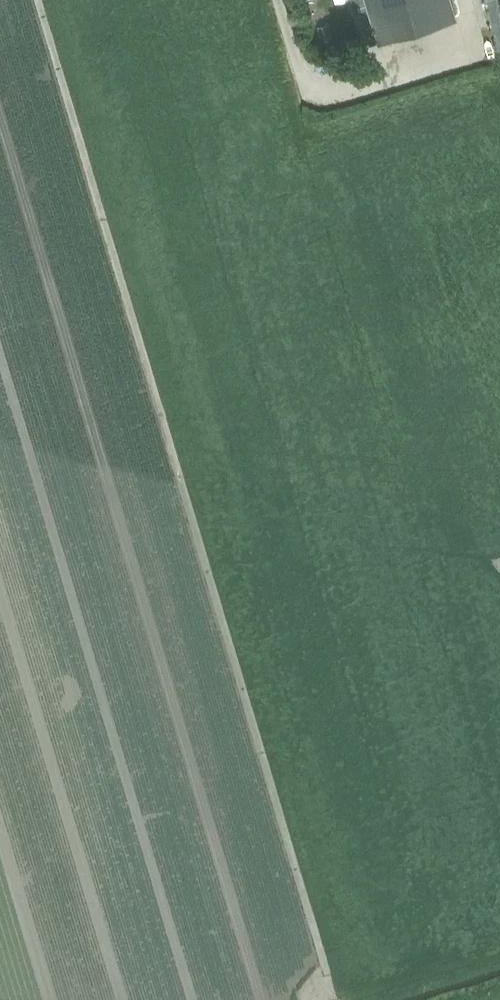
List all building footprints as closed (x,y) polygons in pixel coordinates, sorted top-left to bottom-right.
[(379,39),(456,15),(451,0),(367,0),(379,39)] [(465,49),(475,49),(475,30),(464,31),(465,49)]
